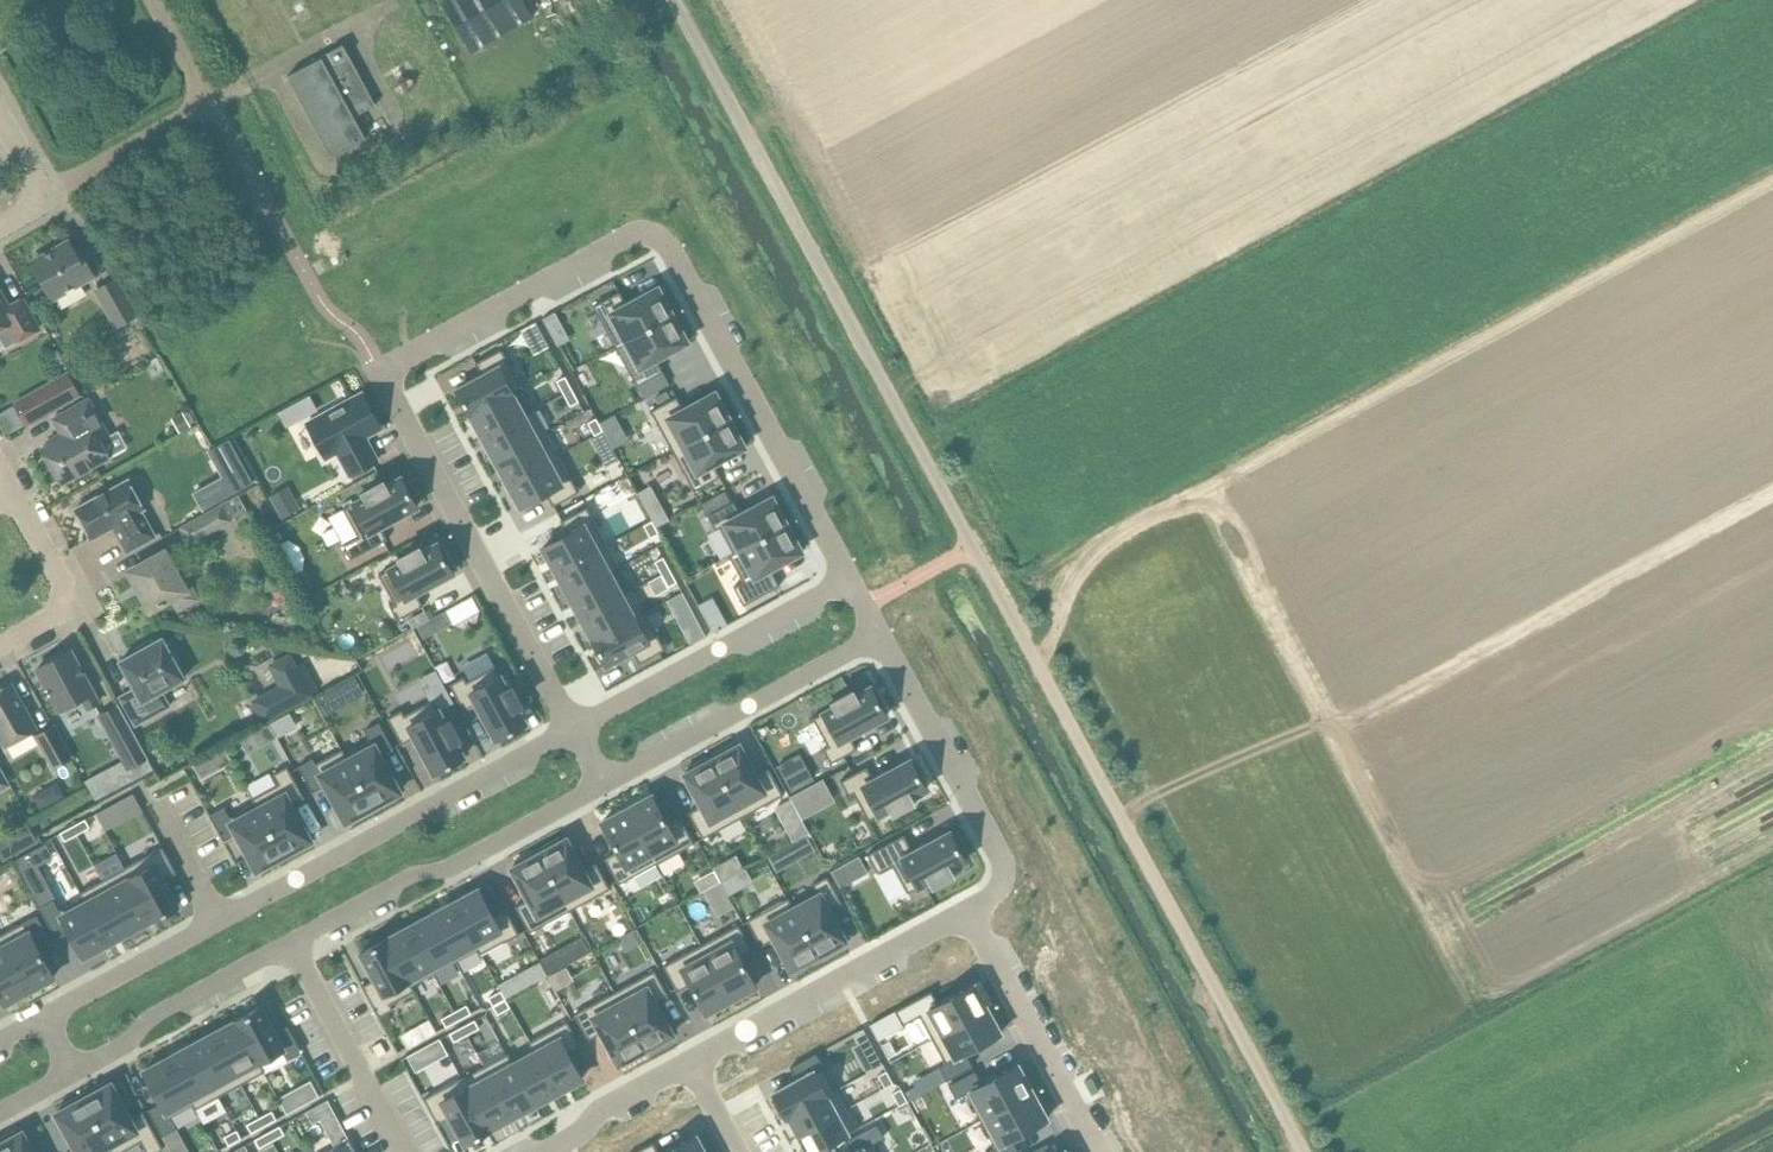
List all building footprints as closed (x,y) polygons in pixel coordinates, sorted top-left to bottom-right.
[(472,53),(534,17),(524,0),(440,0),(472,53)] [(304,66),(287,76),(331,156),(365,137),(354,116),(376,105),(343,44),(304,65),(304,66)] [(94,274),(91,269),(80,249),(75,251),(69,241),(32,262),(52,298),(94,274)] [(115,279),(97,289),(117,326),(136,316),(115,279)] [(619,291),(593,305),(615,346),(673,315),(671,311),(674,309),(664,289),(660,291),(658,287),(626,304),(619,291)] [(6,325),(15,341),(39,328),(23,299),(8,307),(0,292),(0,328),(6,325)] [(555,311),(542,318),(547,327),(559,320),(555,311)] [(673,315),(615,346),(637,386),(663,372),(656,359),(687,341),(685,337),(689,335),(678,315),(674,318),(673,315)] [(482,375),(456,390),(470,415),(512,392),(512,393),(522,387),(502,348),(475,362),(482,375)] [(67,374),(15,403),(26,423),(79,394),(67,374)] [(565,376),(557,380),(563,393),(572,389),(565,376)] [(572,389),(563,393),(570,406),(578,401),(572,389)] [(671,399),(666,391),(654,397),(659,405),(671,399)] [(512,392),(470,415),(470,416),(471,415),(483,437),(524,414),(523,413),(512,393),(512,392)] [(676,396),(650,410),(660,429),(672,451),(730,419),(728,416),(731,414),(721,394),(717,396),(715,392),(683,409),(676,396)] [(361,393),(307,423),(326,458),(337,452),(350,475),(377,460),(364,437),(380,427),(361,393)] [(62,483),(83,472),(109,457),(99,439),(108,434),(88,398),(53,418),(63,436),(42,448),(62,483)] [(524,414),(483,437),(495,460),(546,432),(533,408),(523,413),(524,414)] [(183,411),(171,418),(180,432),(191,426),(183,411)] [(596,417),(588,422),(595,434),(603,430),(596,417)] [(730,419),(672,451),(694,490),(720,476),(713,463),(745,446),(742,442),(746,440),(735,420),(731,422),(730,419)] [(546,432),(495,460),(507,482),(558,454),(546,432)] [(558,454),(507,482),(521,507),(546,493),(553,506),(579,492),(558,454)] [(203,508),(232,492),(223,475),(194,491),(203,508)] [(366,496),(343,508),(358,536),(343,544),(351,559),(387,539),(380,526),(417,506),(414,502),(418,501),(406,479),(403,481),(401,477),(385,485),(382,481),(364,492),(366,496)] [(127,551),(148,540),(155,536),(141,510),(143,509),(127,480),(76,508),(92,537),(116,524),(120,533),(118,534),(127,551)] [(240,496),(261,534),(279,524),(257,486),(240,496)] [(287,487),(271,496),(283,516),(298,507),(287,487)] [(725,490),(701,503),(707,515),(731,502),(725,490)] [(190,542),(247,510),(238,494),(221,503),(222,505),(182,527),(190,542)] [(731,502),(707,515),(715,529),(720,527),(734,551),(735,553),(787,524),(785,521),(789,518),(778,499),(774,501),(772,497),(740,514),(733,501),(731,502)] [(568,533),(543,547),(556,572),(607,544),(587,507),(561,521),(568,533)] [(652,520),(644,525),(650,537),(659,533),(652,520)] [(734,551),(729,554),(729,555),(743,581),(733,586),(744,605),(780,585),(770,568),(802,551),(799,547),(803,545),(792,525),(788,527),(787,524),(735,553),(734,551)] [(402,562),(379,574),(394,602),(389,605),(397,619),(423,605),(416,592),(453,573),(450,568),(454,567),(442,545),(439,547),(436,543),(421,552),(418,547),(399,558),(402,562)] [(607,544),(556,572),(569,595),(610,572),(610,573),(620,568),(607,544)] [(178,609),(198,598),(170,548),(151,559),(130,571),(151,608),(160,603),(160,605),(165,602),(164,601),(172,597),(178,609)] [(663,556),(655,561),(661,573),(670,569),(663,556)] [(670,569),(661,573),(668,586),(677,581),(670,569)] [(610,572),(569,595),(581,617),(622,595),(622,593),(610,573),(610,572)] [(310,582),(297,589),(301,596),(315,590),(310,582)] [(622,595),(581,617),(592,639),(592,640),(645,612),(644,610),(643,611),(631,588),(622,593),(622,595)] [(682,592),(667,600),(674,612),(689,604),(682,592)] [(471,597),(446,611),(451,618),(453,623),(478,610),(471,597)] [(645,612),(592,640),(606,665),(632,650),(639,663),(665,649),(645,612)] [(711,628),(713,632),(726,625),(722,617),(709,624),(711,628)] [(427,625),(417,631),(423,643),(434,637),(427,625)] [(162,637),(154,642),(152,638),(136,647),(138,651),(120,661),(135,688),(120,697),(135,724),(169,706),(161,690),(184,678),(162,637)] [(93,693),(94,693),(70,650),(37,668),(61,711),(82,700),(87,710),(99,703),(93,693)] [(281,685),(252,701),(263,723),(312,697),(289,655),(270,665),(281,685)] [(449,684),(464,710),(476,703),(496,739),(500,737),(502,740),(523,729),(522,725),(526,723),(517,707),(521,705),(511,686),(507,689),(495,666),(467,681),(464,676),(449,684)] [(354,674),(333,685),(343,702),(363,691),(354,674)] [(23,703),(11,683),(0,689),(0,736),(5,746),(37,728),(23,703)] [(835,705),(813,718),(828,746),(823,748),(831,763),(857,749),(850,736),(886,716),(884,712),(887,710),(876,689),(872,691),(870,687),(854,695),(852,691),(833,701),(835,705)] [(404,715),(402,710),(387,718),(401,744),(414,737),(434,773),(438,771),(440,774),(461,762),(460,759),(464,757),(455,741),(459,739),(449,720),(445,722),(433,700),(404,715)] [(149,758),(138,738),(118,705),(98,716),(129,770),(149,758)] [(344,754),(375,811),(397,798),(395,794),(400,791),(380,755),(393,748),(379,722),(364,730),(370,740),(345,753),(344,754)] [(269,723),(257,730),(257,731),(263,743),(276,736),(269,723)] [(36,735),(54,767),(71,757),(54,725),(36,735)] [(715,757),(711,759),(742,816),(783,794),(769,768),(756,775),(739,744),(735,746),(733,742),(713,753),(715,757)] [(352,823),(375,811),(344,754),(345,753),(342,748),(316,763),(313,758),(298,766),(313,792),(326,785),(345,821),(350,819),(352,823)] [(689,771),(684,774),(701,805),(688,812),(702,838),(742,816),(711,759),(708,761),(706,757),(687,767),(689,771)] [(207,758),(194,765),(201,777),(214,770),(207,758)] [(866,766),(840,780),(848,795),(853,792),(869,820),(891,808),(893,812),(912,802),(910,798),(926,789),(924,785),(927,783),(915,762),(912,764),(910,759),(873,779),(866,766)] [(10,782),(0,765),(0,788),(10,782)] [(805,765),(784,776),(792,790),(813,779),(805,765)] [(255,802),(286,859),(308,847),(306,843),(311,840),(291,804),(304,797),(287,766),(273,773),(278,783),(251,798),(254,803),(255,802)] [(806,787),(790,796),(799,812),(815,803),(806,787)] [(629,807),(626,808),(656,863),(694,842),(680,817),(667,824),(651,795),(648,797),(648,796),(629,806),(629,807)] [(224,806),(209,814),(224,840),(237,833),(256,870),(261,867),(263,871),(286,859),(255,802),(254,803),(229,816),(224,806)] [(105,808),(96,813),(104,829),(114,824),(105,808)] [(605,820),(602,822),(617,851),(604,858),(619,884),(656,863),(626,808),(624,810),(623,809),(604,819),(605,820)] [(81,820),(73,825),(80,838),(88,833),(81,820)] [(73,825),(64,830),(71,842),(80,838),(73,825)] [(904,834),(867,854),(878,873),(893,864),(908,893),(931,880),(933,884),(952,874),(949,870),(965,861),(963,857),(966,855),(955,834),(952,836),(949,832),(913,851),(904,834)] [(542,851),(538,853),(570,910),(610,888),(596,862),(583,869),(566,838),(562,840),(560,836),(540,847),(542,851)] [(807,837),(794,844),(799,853),(811,846),(807,837)] [(124,867),(124,868),(125,867),(153,919),(152,919),(152,920),(178,906),(164,879),(177,872),(162,846),(124,867)] [(45,847),(28,856),(32,866),(50,857),(45,847)] [(516,865),(512,867),(528,899),(515,906),(530,932),(570,910),(538,853),(535,855),(533,851),(514,861),(516,865)] [(859,856),(848,862),(857,878),(868,872),(859,856)] [(124,868),(102,880),(130,931),(152,919),(153,919),(125,867),(124,868)] [(714,870),(709,873),(715,884),(720,881),(714,870)] [(733,874),(720,881),(725,890),(727,894),(739,887),(733,874)] [(794,907),(792,908),(818,955),(822,953),(824,957),(843,946),(841,942),(846,940),(829,909),(842,902),(827,876),(813,884),(818,894),(794,907)] [(83,897),(108,943),(130,931),(102,880),(79,892),(82,897),(83,897)] [(715,884),(704,890),(708,899),(725,890),(720,881),(715,884)] [(478,889),(453,902),(478,948),(477,949),(480,954),(519,934),(505,908),(492,915),(478,889)] [(83,957),(108,943),(83,897),(82,897),(59,910),(54,899),(39,907),(56,938),(69,931),(83,957)] [(788,897),(747,919),(761,946),(774,939),(791,970),(795,967),(797,971),(817,960),(815,957),(818,955),(792,908),(794,907),(788,897)] [(453,902),(431,915),(456,961),(477,949),(478,948),(453,902)] [(29,990),(31,989),(50,979),(54,977),(38,948),(51,941),(37,915),(0,935),(0,937),(29,990)] [(456,961),(431,915),(408,927),(433,973),(456,961)] [(738,924),(700,945),(730,1000),(733,998),(734,999),(753,988),(752,988),(755,986),(740,957),(753,950),(738,924)] [(412,985),(433,973),(408,927),(387,939),(386,939),(411,985),(412,985)] [(29,990),(0,937),(0,996),(4,1003),(8,1002),(27,991),(29,990)] [(362,985),(379,1017),(393,1009),(391,1004),(415,990),(412,985),(411,985),(386,939),(387,939),(386,938),(361,952),(375,978),(362,985)] [(700,945),(663,965),(677,991),(690,984),(706,1013),(709,1011),(710,1012),(728,1002),(728,1001),(730,1000),(700,945)] [(556,952),(542,960),(549,973),(564,965),(556,952)] [(540,962),(498,984),(501,990),(506,998),(548,976),(540,962)] [(655,970),(614,992),(645,1049),(649,1047),(651,1051),(670,1040),(668,1036),(673,1034),(656,1003),(669,996),(655,970)] [(935,987),(909,1001),(916,1015),(928,1008),(941,1032),(987,1007),(972,981),(941,998),(935,987)] [(501,990),(489,997),(493,1005),(506,998),(501,990)] [(614,992),(574,1014),(588,1040),(601,1032),(618,1064),(623,1061),(625,1065),(644,1054),(642,1051),(645,1049),(614,992)] [(506,998),(493,1005),(498,1013),(510,1007),(506,998)] [(471,1013),(467,1004),(454,1011),(459,1020),(471,1013)] [(259,1062),(260,1062),(282,1050),(287,1060),(302,1052),(288,1026),(275,1033),(261,1006),(235,1020),(235,1021),(236,1021),(259,1062)] [(987,1007),(941,1032),(954,1055),(942,1062),(949,1076),(976,1061),(969,1050),(1001,1033),(987,1007)] [(459,1020),(454,1011),(442,1018),(446,1026),(459,1020)] [(429,1018),(417,1025),(424,1038),(436,1032),(429,1018)] [(475,1020),(463,1027),(467,1035),(480,1029),(475,1020)] [(567,1020),(528,1041),(534,1052),(534,1051),(557,1092),(582,1079),(568,1054),(581,1047),(567,1020)] [(236,1074),(241,1084),(265,1071),(260,1062),(259,1062),(236,1021),(235,1021),(213,1033),(236,1074)] [(463,1027),(450,1034),(455,1042),(467,1035),(463,1027)] [(236,1074),(213,1033),(191,1045),(213,1086),(236,1074)] [(193,1103),(193,1104),(195,1109),(219,1096),(213,1086),(191,1045),(168,1057),(193,1103)] [(513,1063),(512,1063),(534,1105),(557,1092),(534,1051),(534,1052),(513,1063)] [(508,1053),(484,1066),(512,1117),(534,1105),(512,1063),(513,1063),(508,1053)] [(797,1080),(773,1093),(785,1116),(788,1114),(836,1089),(816,1053),(790,1067),(797,1080)] [(170,1116),(193,1104),(193,1103),(168,1057),(143,1071),(161,1103),(148,1110),(162,1136),(177,1128),(170,1116)] [(892,1065),(884,1069),(891,1082),(899,1078),(892,1065)] [(978,1071),(952,1085),(959,1099),(971,1092),(984,1116),(1030,1091),(1016,1065),(984,1082),(978,1071)] [(462,1077),(461,1077),(490,1130),(491,1129),(491,1128),(512,1117),(484,1066),(463,1077),(462,1077)] [(461,1077),(423,1098),(438,1124),(451,1117),(465,1143),(490,1130),(461,1077)] [(313,1078),(280,1096),(289,1113),(323,1095),(313,1078)] [(899,1078),(891,1082),(898,1094),(906,1090),(899,1078)] [(111,1151),(112,1151),(121,1151),(141,1141),(147,1151),(157,1151),(163,1148),(144,1112),(131,1119),(111,1083),(106,1086),(104,1082),(82,1094),(112,1150),(111,1151)] [(905,1091),(910,1100),(919,1094),(915,1086),(905,1091)] [(836,1089),(788,1114),(799,1134),(846,1108),(836,1089)] [(984,1116),(997,1139),(985,1146),(989,1151),(1006,1151),(1019,1145),(1013,1134),(1044,1117),(1030,1091),(984,1116)] [(111,1151),(112,1150),(82,1094),(59,1106),(61,1110),(56,1113),(76,1149),(70,1151),(109,1151),(111,1151)] [(799,1134),(809,1151),(813,1151),(857,1128),(846,1108),(799,1134)] [(259,1117),(264,1125),(276,1119),(272,1110),(259,1117)] [(251,1132),(264,1125),(259,1117),(247,1124),(251,1132)] [(872,1143),(883,1136),(876,1123),(845,1140),(852,1151),(877,1151),(872,1143)] [(280,1127),(268,1133),(273,1142),(285,1135),(280,1127)] [(22,1131),(17,1134),(15,1130),(0,1138),(0,1151),(33,1151),(22,1131)] [(241,1138),(237,1130),(224,1136),(229,1145),(241,1138)] [(268,1133),(255,1140),(260,1149),(273,1142),(268,1133)] [(634,1151),(703,1151),(694,1134),(662,1151),(656,1140),(634,1151)] [(324,1151),(357,1151),(349,1138),(324,1151)]
